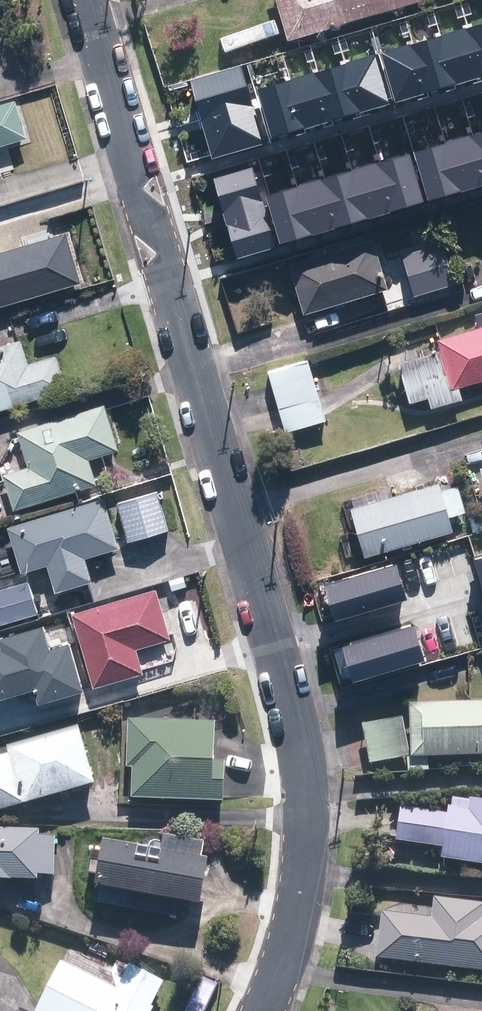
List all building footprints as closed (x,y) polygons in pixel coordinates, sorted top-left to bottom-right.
[(287,42),(423,2),(422,0),(274,0),(287,42)] [(465,29),(479,77),(481,76),(481,24),(465,29)] [(465,29),(443,35),(457,84),(479,77),(465,29)] [(443,35),(411,44),(425,94),(457,84),(443,35)] [(381,53),(395,102),(425,94),(411,44),(381,53)] [(374,56),(346,64),(360,112),(389,104),(374,56)] [(346,64),(314,74),(328,121),(360,112),(346,64)] [(189,81),(201,120),(253,106),(241,66),(189,81)] [(314,74),(291,80),(305,128),(328,121),(314,74)] [(291,80),(258,89),(271,138),(305,128),(291,80)] [(23,140),(12,104),(0,108),(0,147),(23,140)] [(253,106),(201,120),(212,159),(264,144),(253,106)] [(481,181),(481,132),(469,136),(481,181)] [(461,192),(481,186),(481,181),(469,136),(446,142),(461,192)] [(413,152),(428,202),(461,192),(446,142),(413,152)] [(410,153),(375,163),(389,212),(424,202),(410,153)] [(353,170),(367,219),(389,212),(375,163),(353,170)] [(213,178),(225,219),(264,207),(253,167),(213,178)] [(353,170),(319,180),(334,229),(367,219),(353,170)] [(319,180),(297,186),(312,235),(334,229),(319,180)] [(265,196),(280,245),(312,235),(297,186),(265,196)] [(264,207),(225,219),(237,259),(276,248),(264,207)] [(79,285),(65,237),(0,256),(0,308),(79,285)] [(288,268),(303,316),(385,291),(370,242),(288,268)] [(403,260),(415,296),(451,285),(440,249),(403,260)] [(438,342),(453,390),(481,381),(481,329),(438,342)] [(65,392),(54,359),(27,368),(19,343),(0,349),(0,412),(65,392)] [(325,423),(305,363),(268,375),(287,435),(325,423)] [(2,476),(13,512),(94,487),(86,462),(117,452),(103,408),(17,434),(28,469),(2,476)] [(349,510),(362,556),(448,531),(435,485),(349,510)] [(155,495),(117,507),(128,542),(166,530),(155,495)] [(101,502),(8,530),(21,574),(46,567),(54,592),(90,581),(84,559),(115,549),(101,502)] [(327,587),(336,621),(407,601),(397,567),(327,587)] [(36,615),(26,585),(0,593),(0,626),(36,615)] [(73,616),(95,690),(142,674),(134,650),(170,641),(156,591),(73,616)] [(36,690),(40,703),(80,691),(68,647),(50,652),(43,627),(0,639),(0,700),(36,690)] [(343,647),(353,681),(424,661),(414,627),(343,647)] [(409,760),(481,757),(481,704),(408,706),(409,760)] [(398,720),(361,727),(368,765),(406,758),(398,720)] [(131,769),(130,800),(219,803),(221,764),(209,763),(210,724),(128,721),(127,769),(131,769)] [(91,787),(76,731),(6,750),(8,757),(0,759),(0,812),(91,787)] [(439,861),(481,867),(481,806),(447,801),(445,814),(399,808),(394,841),(441,848),(439,861)] [(34,882),(34,876),(51,877),(53,838),(36,837),(36,832),(0,831),(0,880),(34,882)] [(100,844),(92,889),(97,890),(94,902),(176,917),(178,905),(195,908),(203,863),(198,862),(200,846),(162,839),(159,855),(100,844)] [(374,959),(481,972),(481,921),(480,921),(481,907),(481,906),(432,900),(430,920),(380,914),(374,959)] [(35,1010),(147,1010),(160,984),(128,968),(116,991),(59,963),(35,1010)]
